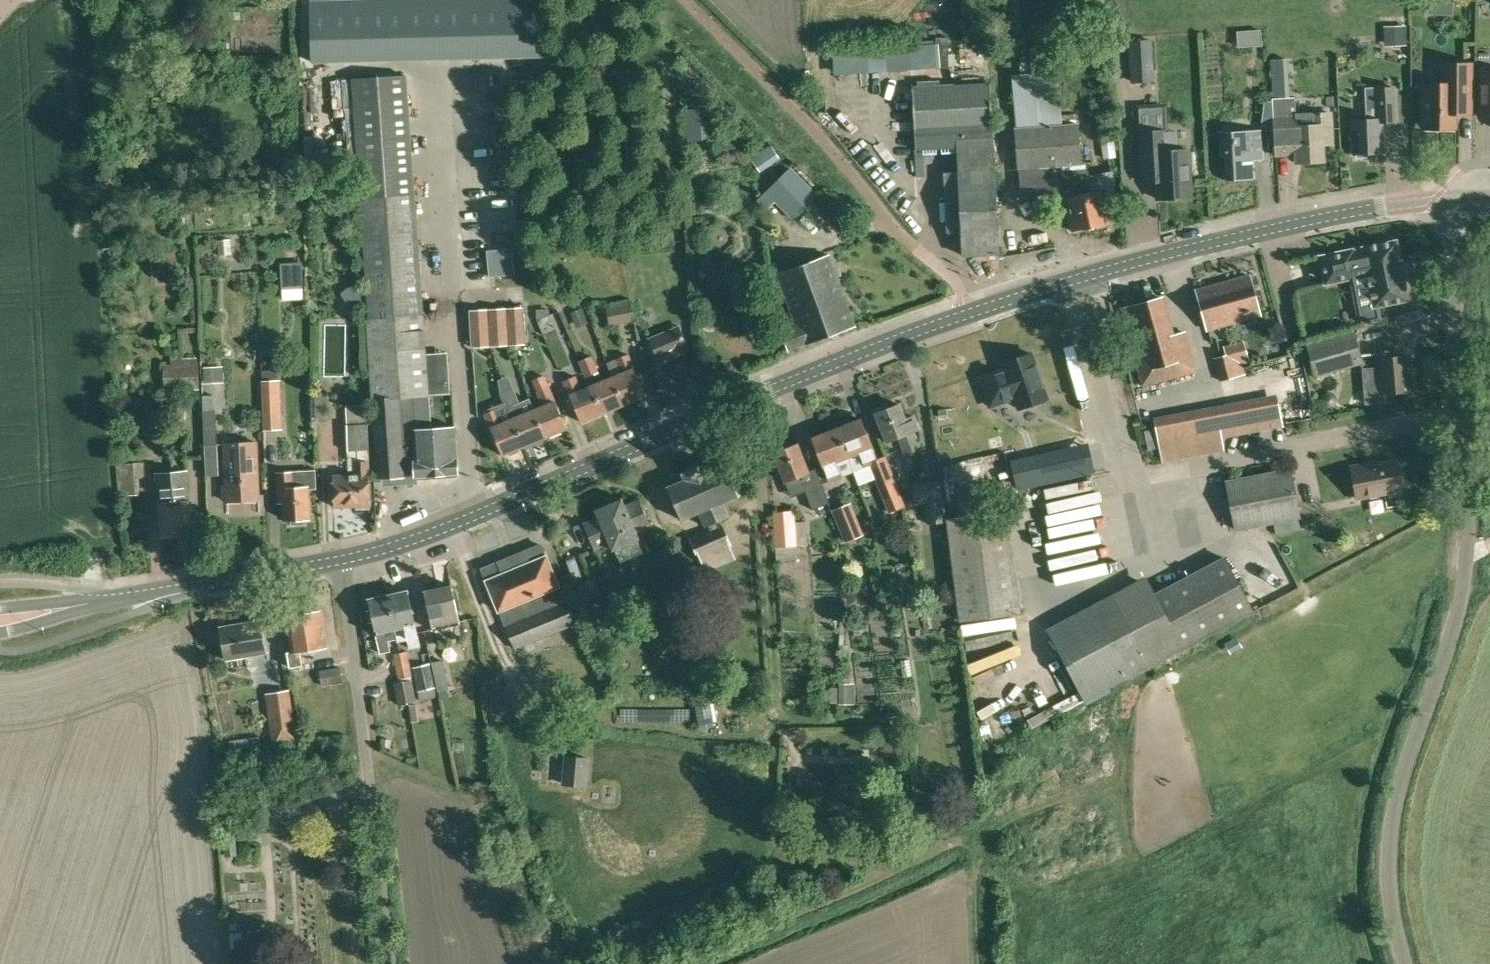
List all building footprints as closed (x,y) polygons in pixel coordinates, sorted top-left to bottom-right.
[(301,19),(301,31),(327,30),(326,19),(301,19)] [(934,40),(915,44),(921,71),(941,67),(934,40)] [(1153,80),(1150,40),(1131,41),(1133,81),(1153,80)] [(978,60),(994,60),(994,49),(978,49),(978,60)] [(1423,83),(1423,128),(1455,128),(1455,115),(1470,114),(1470,97),(1471,63),(1445,63),(1445,83),(1423,83)] [(1051,66),(1018,68),(1020,119),(1065,116),(1064,78),(1052,79),(1051,66)] [(1480,118),(1489,118),(1489,71),(1481,71),(1481,98),(1480,118)] [(356,167),(358,200),(361,236),(367,320),(378,478),(382,478),(382,482),(417,480),(416,476),(458,473),(457,458),(456,458),(454,426),(415,429),(414,417),(429,415),(428,395),(422,315),(416,232),(413,196),(406,74),(350,78),(356,167)] [(959,171),(994,169),(990,84),(912,88),(915,149),(957,147),(959,171)] [(1371,156),(1371,152),(1383,152),(1382,122),(1396,121),(1394,87),(1365,88),(1366,119),(1351,120),(1353,153),(1356,153),(1356,157),(1371,156)] [(1272,98),(1274,127),(1275,154),(1297,153),(1297,162),(1303,161),(1306,165),(1315,165),(1317,161),(1323,160),(1322,139),(1332,138),(1331,113),(1311,114),(1311,119),(1314,119),(1315,125),(1296,126),(1295,97),(1272,98)] [(1073,231),(1109,224),(1102,190),(1085,193),(1079,164),(1082,164),(1079,124),(1015,129),(1018,169),(1019,169),(1021,196),(1057,194),(1066,198),(1073,231)] [(1166,130),(1139,132),(1141,164),(1142,182),(1157,181),(1158,198),(1191,197),(1188,149),(1167,150),(1166,130)] [(1261,131),(1220,133),(1221,157),(1224,157),(1225,178),(1253,177),(1252,159),(1261,158),(1262,158),(1261,131)] [(794,220),(819,195),(791,167),(757,200),(767,210),(775,202),(794,220)] [(994,169),(959,171),(958,171),(962,255),(998,253),(994,169)] [(497,222),(519,217),(517,209),(495,213),(497,222)] [(1325,254),(1318,256),(1324,284),(1331,282),(1367,275),(1374,307),(1409,300),(1404,279),(1406,278),(1402,260),(1401,260),(1396,240),(1361,247),(1362,249),(1353,251),(1353,249),(1325,254)] [(788,349),(854,324),(829,254),(803,263),(799,252),(774,262),(778,273),(777,273),(797,326),(782,331),(788,349)] [(281,260),(282,283),(301,283),(300,259),(281,260)] [(1206,329),(1260,314),(1250,276),(1196,290),(1206,329)] [(1160,297),(1121,307),(1143,385),(1195,370),(1184,332),(1171,335),(1160,297)] [(635,320),(631,302),(607,307),(611,326),(635,320)] [(526,331),(525,307),(470,309),(471,333),(526,331)] [(677,383),(689,378),(684,364),(688,362),(683,349),(688,347),(681,330),(672,334),(670,330),(649,339),(654,352),(652,353),(657,367),(654,368),(661,385),(675,379),(677,383)] [(1362,362),(1353,332),(1307,345),(1316,375),(1362,362)] [(1243,374),(1237,351),(1214,358),(1220,380),(1243,374)] [(1393,357),(1392,351),(1376,352),(1380,393),(1411,390),(1409,367),(1407,367),(1406,356),(1393,357)] [(1015,397),(1018,408),(1047,398),(1031,353),(1003,363),(1006,373),(998,376),(996,372),(980,378),(990,406),(1015,397)] [(623,373),(613,377),(624,404),(645,395),(628,354),(617,358),(623,373)] [(580,360),(583,366),(587,376),(598,371),(592,356),(580,360)] [(169,407),(181,407),(181,390),(199,389),(198,364),(164,366),(164,391),(167,391),(169,407)] [(544,375),(533,379),(538,391),(544,405),(534,410),(545,437),(566,428),(549,386),(544,375)] [(602,413),(591,386),(581,390),(575,376),(564,380),(581,422),(602,413)] [(613,377),(591,386),(602,413),(624,404),(613,377)] [(278,381),(262,381),(264,429),(280,429),(278,381)] [(512,388),(501,393),(503,399),(515,394),(512,388)] [(515,394),(503,399),(506,404),(507,409),(512,419),(524,446),(532,442),(536,444),(544,441),(545,437),(534,410),(529,399),(518,403),(515,394)] [(328,421),(329,395),(314,395),(315,421),(328,421)] [(1224,449),(1221,436),(1281,424),(1277,403),(1156,426),(1163,461),(1224,449)] [(369,450),(368,424),(367,404),(346,405),(348,451),(369,450)] [(496,408),(485,413),(502,455),(507,453),(510,455),(519,451),(519,448),(524,446),(512,419),(507,409),(506,404),(496,408)] [(878,429),(882,427),(887,441),(899,436),(905,453),(920,447),(913,431),(918,429),(913,415),(904,418),(898,404),(887,408),(886,404),(870,410),(878,429)] [(204,445),(217,445),(216,410),(203,411),(204,445)] [(838,427),(855,470),(877,462),(871,447),(860,418),(838,427)] [(855,470),(838,427),(812,437),(823,466),(824,466),(829,480),(855,470)] [(1046,435),(991,448),(1001,488),(1055,476),(1046,435)] [(226,501),(259,499),(257,442),(224,443),(226,501)] [(805,493),(822,486),(816,468),(808,471),(797,443),(774,453),(785,481),(798,476),(805,493)] [(699,512),(705,526),(709,524),(711,529),(691,538),(699,557),(730,544),(722,524),(718,526),(716,521),(728,516),(722,502),(740,495),(725,460),(722,462),(723,462),(710,468),(709,467),(708,467),(707,464),(708,463),(706,460),(704,462),(701,464),(700,462),(697,463),(698,465),(689,469),(688,467),(685,468),(686,470),(683,471),(683,470),(680,472),(681,472),(684,478),(683,478),(683,479),(670,485),(670,484),(667,485),(681,520),(699,512)] [(1357,498),(1402,489),(1396,460),(1369,465),(1368,462),(1351,466),(1357,498)] [(355,510),(370,510),(369,461),(355,462),(355,474),(333,475),(333,507),(355,506),(355,510)] [(117,463),(118,479),(137,478),(136,462),(117,463)] [(1291,469),(1226,481),(1235,528),(1299,516),(1291,469)] [(160,537),(177,536),(193,534),(190,500),(189,501),(186,471),(174,472),(156,474),(159,503),(157,503),(160,537)] [(303,524),(303,519),(309,518),(308,488),(316,488),(315,471),(278,472),(279,503),(284,503),(284,519),(290,519),(291,525),(303,524)] [(1218,472),(1201,476),(1203,485),(1220,482),(1218,472)] [(888,512),(905,506),(894,478),(877,485),(888,512)] [(813,516),(832,508),(826,493),(807,501),(813,516)] [(636,531),(650,524),(639,498),(624,504),(622,498),(595,509),(598,516),(583,522),(595,548),(609,542),(612,549),(639,537),(636,531)] [(943,498),(925,500),(928,521),(946,519),(943,498)] [(845,543),(857,538),(845,507),(833,512),(845,543)] [(1007,510),(947,517),(959,618),(1019,611),(1007,510)] [(796,545),(793,512),(773,513),(776,547),(796,545)] [(1298,517),(1274,522),(1276,533),(1300,529),(1298,517)] [(481,569),(487,581),(486,581),(498,610),(499,610),(505,625),(515,648),(574,623),(564,600),(564,601),(557,586),(557,585),(545,556),(540,544),(492,564),(481,569)] [(1048,629),(1085,700),(1128,677),(1253,611),(1224,557),(1154,595),(1145,578),(1048,629)] [(432,626),(459,621),(452,586),(425,591),(432,626)] [(390,594),(389,595),(396,628),(394,628),(397,640),(407,637),(409,646),(419,644),(408,591),(405,591),(401,588),(392,590),(390,594)] [(371,599),(368,599),(380,653),(390,651),(385,630),(394,628),(396,628),(389,595),(385,595),(382,592),(373,594),(371,599)] [(299,651),(326,646),(320,610),(286,616),(292,651),(287,652),(291,672),(295,671),(294,666),(302,665),(299,651)] [(261,620),(220,627),(225,659),(226,659),(245,656),(266,652),(261,620)] [(401,652),(406,676),(412,675),(407,650),(401,652)] [(406,676),(401,652),(393,653),(398,678),(406,676)] [(418,691),(435,687),(430,663),(413,667),(418,691)] [(321,685),(343,682),(340,667),(319,670),(321,685)] [(407,680),(394,682),(398,704),(412,702),(416,702),(412,679),(407,680)] [(271,729),(295,726),(288,689),(265,693),(271,729)] [(997,726),(988,727),(992,746),(1000,745),(997,726)] [(588,758),(566,756),(564,784),(585,785),(588,758)] [(237,856),(236,839),(224,839),(224,840),(225,856),(237,856)]
